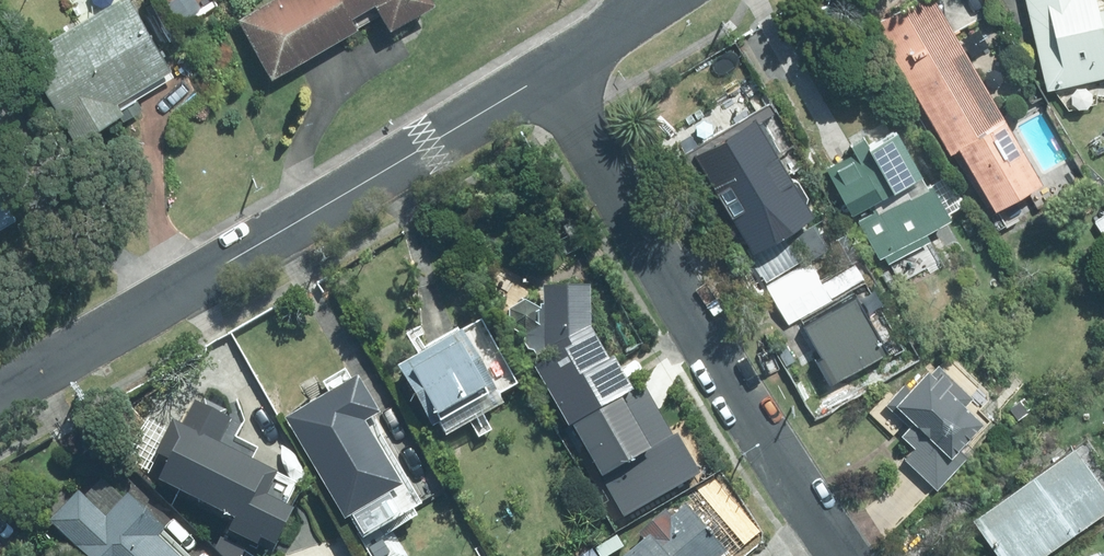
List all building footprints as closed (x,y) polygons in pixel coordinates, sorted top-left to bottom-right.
[(69,140),(134,102),(128,90),(166,68),(126,0),(112,0),(19,55),(69,140)] [(232,19),(265,77),(372,16),(381,31),(426,5),(423,0),(265,0),(232,19)] [(935,0),(918,0),(876,24),(949,152),(956,148),(989,206),(1037,178),(935,0)] [(1041,84),(1103,70),(1103,1),(1092,3),(1091,0),(1022,0),(1041,84)] [(755,114),(753,110),(726,126),(718,124),(698,136),(697,144),(699,149),(681,160),(700,191),(710,184),(744,241),(791,212),(790,209),(797,205),(800,189),(791,174),(777,172),(769,176),(757,155),(777,143),(758,112),(755,114)] [(913,168),(890,128),(864,143),(859,134),(845,142),(851,150),(823,167),(846,206),(863,197),(871,210),(854,220),(875,255),(945,214),(943,212),(956,204),(939,176),(926,183),(924,180),(903,193),(895,178),(913,168)] [(11,220),(0,201),(0,226),(11,220)] [(1102,210),(1091,217),(1101,234),(1103,233),(1103,213),(1102,210)] [(825,246),(813,223),(795,233),(807,256),(825,246)] [(586,326),(585,283),(540,283),(540,303),(536,303),(536,307),(523,298),(506,308),(506,326),(522,333),(525,349),(541,350),(544,356),(526,366),(540,393),(544,391),(563,427),(571,423),(582,444),(630,419),(618,396),(626,392),(607,355),(602,357),(586,326)] [(853,291),(800,321),(832,376),(885,345),(853,291)] [(454,329),(391,365),(426,426),(489,389),(454,329)] [(898,453),(929,483),(958,450),(948,441),(972,413),(955,398),(964,389),(931,358),(924,366),(919,362),(910,372),(907,369),(885,394),(883,392),(867,410),(892,434),(896,431),(908,442),(898,453)] [(349,375),(279,418),(339,518),(394,484),(355,421),(371,411),(349,375)] [(152,480),(231,521),(247,488),(252,491),(265,468),(243,457),(241,459),(213,445),(229,414),(195,397),(152,480)] [(1017,398),(1004,408),(1013,420),(1026,410),(1017,398)] [(1103,500),(1103,490),(1070,442),(967,515),(997,555),(1026,555),(1103,500)] [(325,519),(297,472),(274,485),(296,522),(298,521),(304,531),(325,519)] [(617,502),(606,483),(591,492),(603,511),(617,502)] [(81,555),(170,555),(151,536),(159,528),(124,493),(101,515),(76,490),(46,520),(81,555)] [(721,551),(681,504),(667,516),(661,510),(634,534),(637,539),(617,555),(716,555),(721,551)] [(1099,548),(1078,555),(1103,555),(1099,548)]
